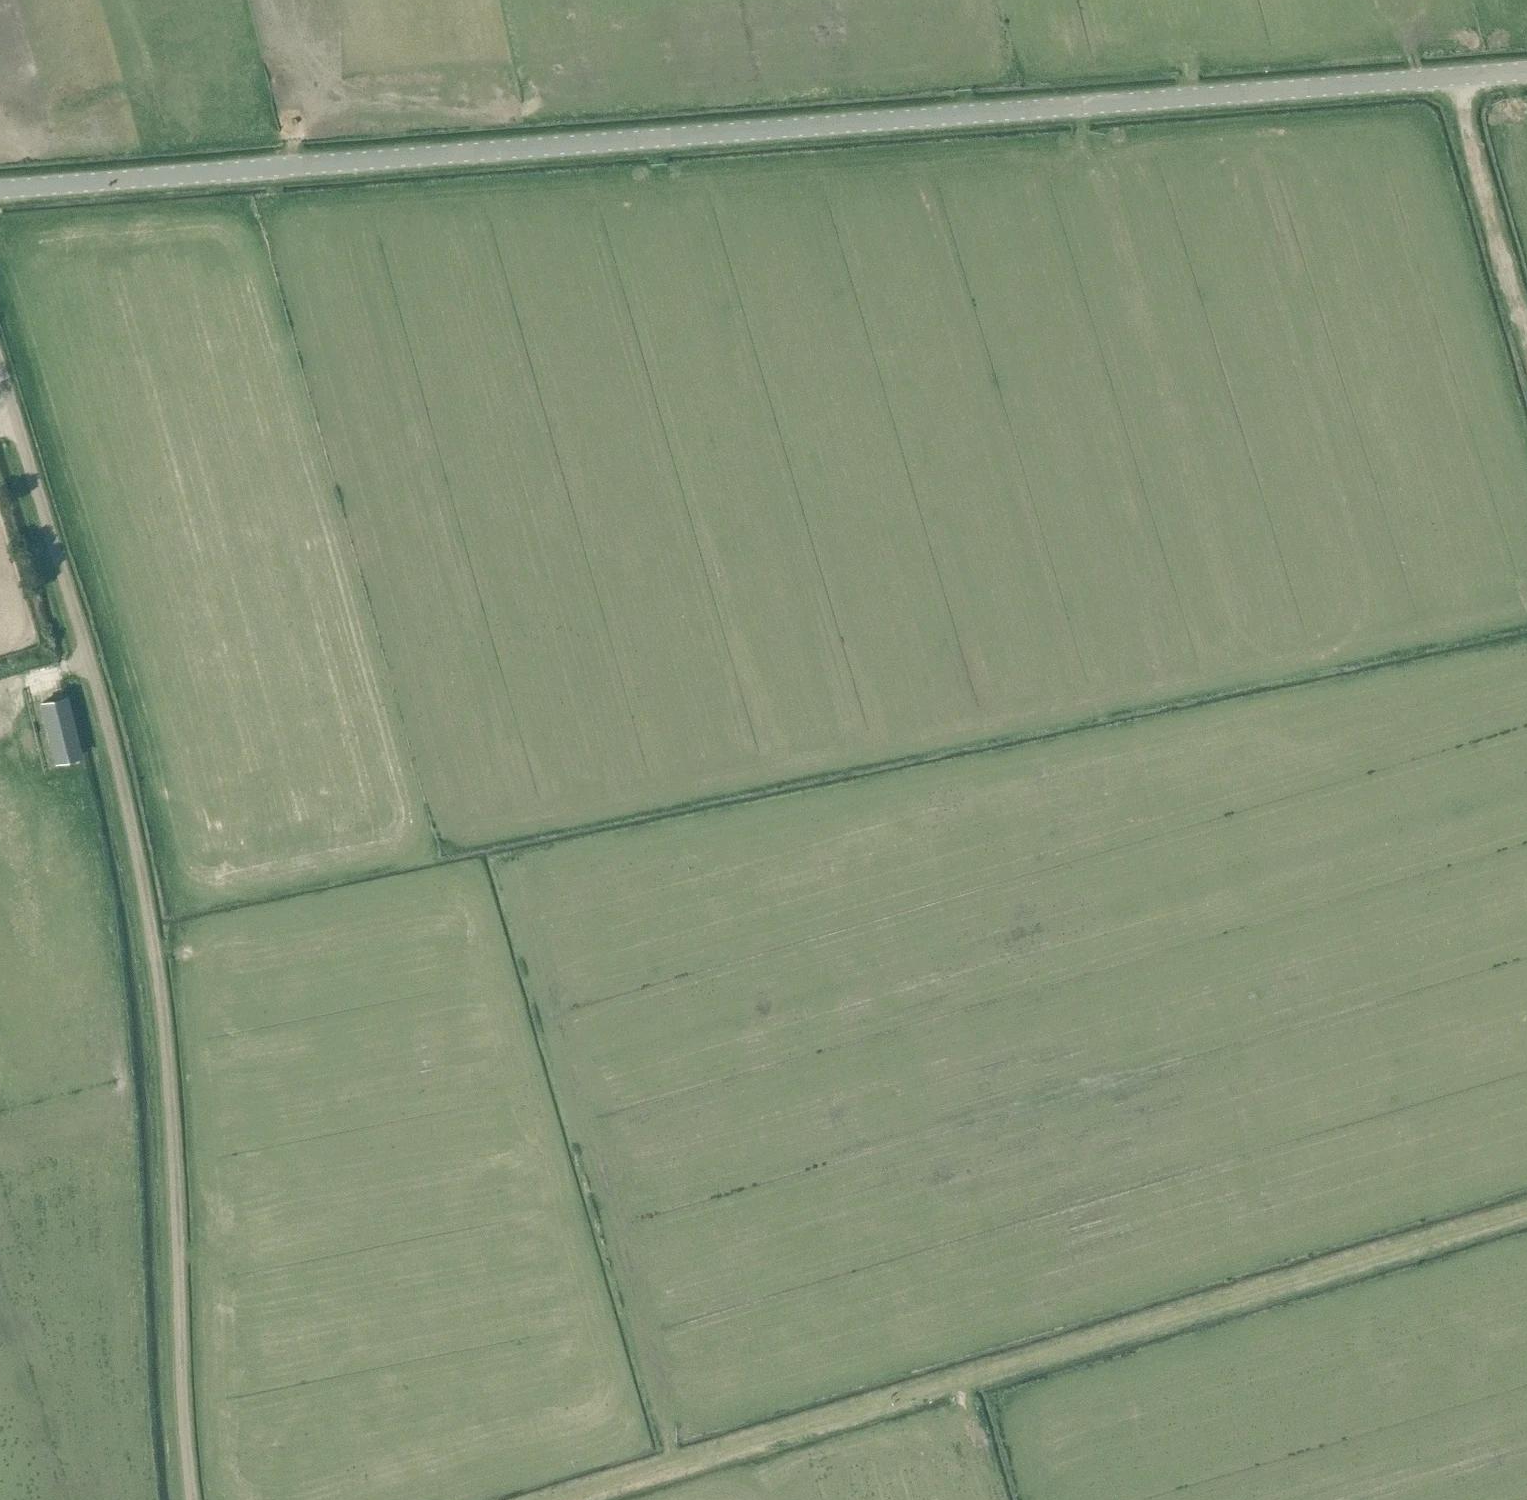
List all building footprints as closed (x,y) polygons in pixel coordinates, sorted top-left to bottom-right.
[(55,763),(83,756),(68,693),(40,701),(55,763)]
